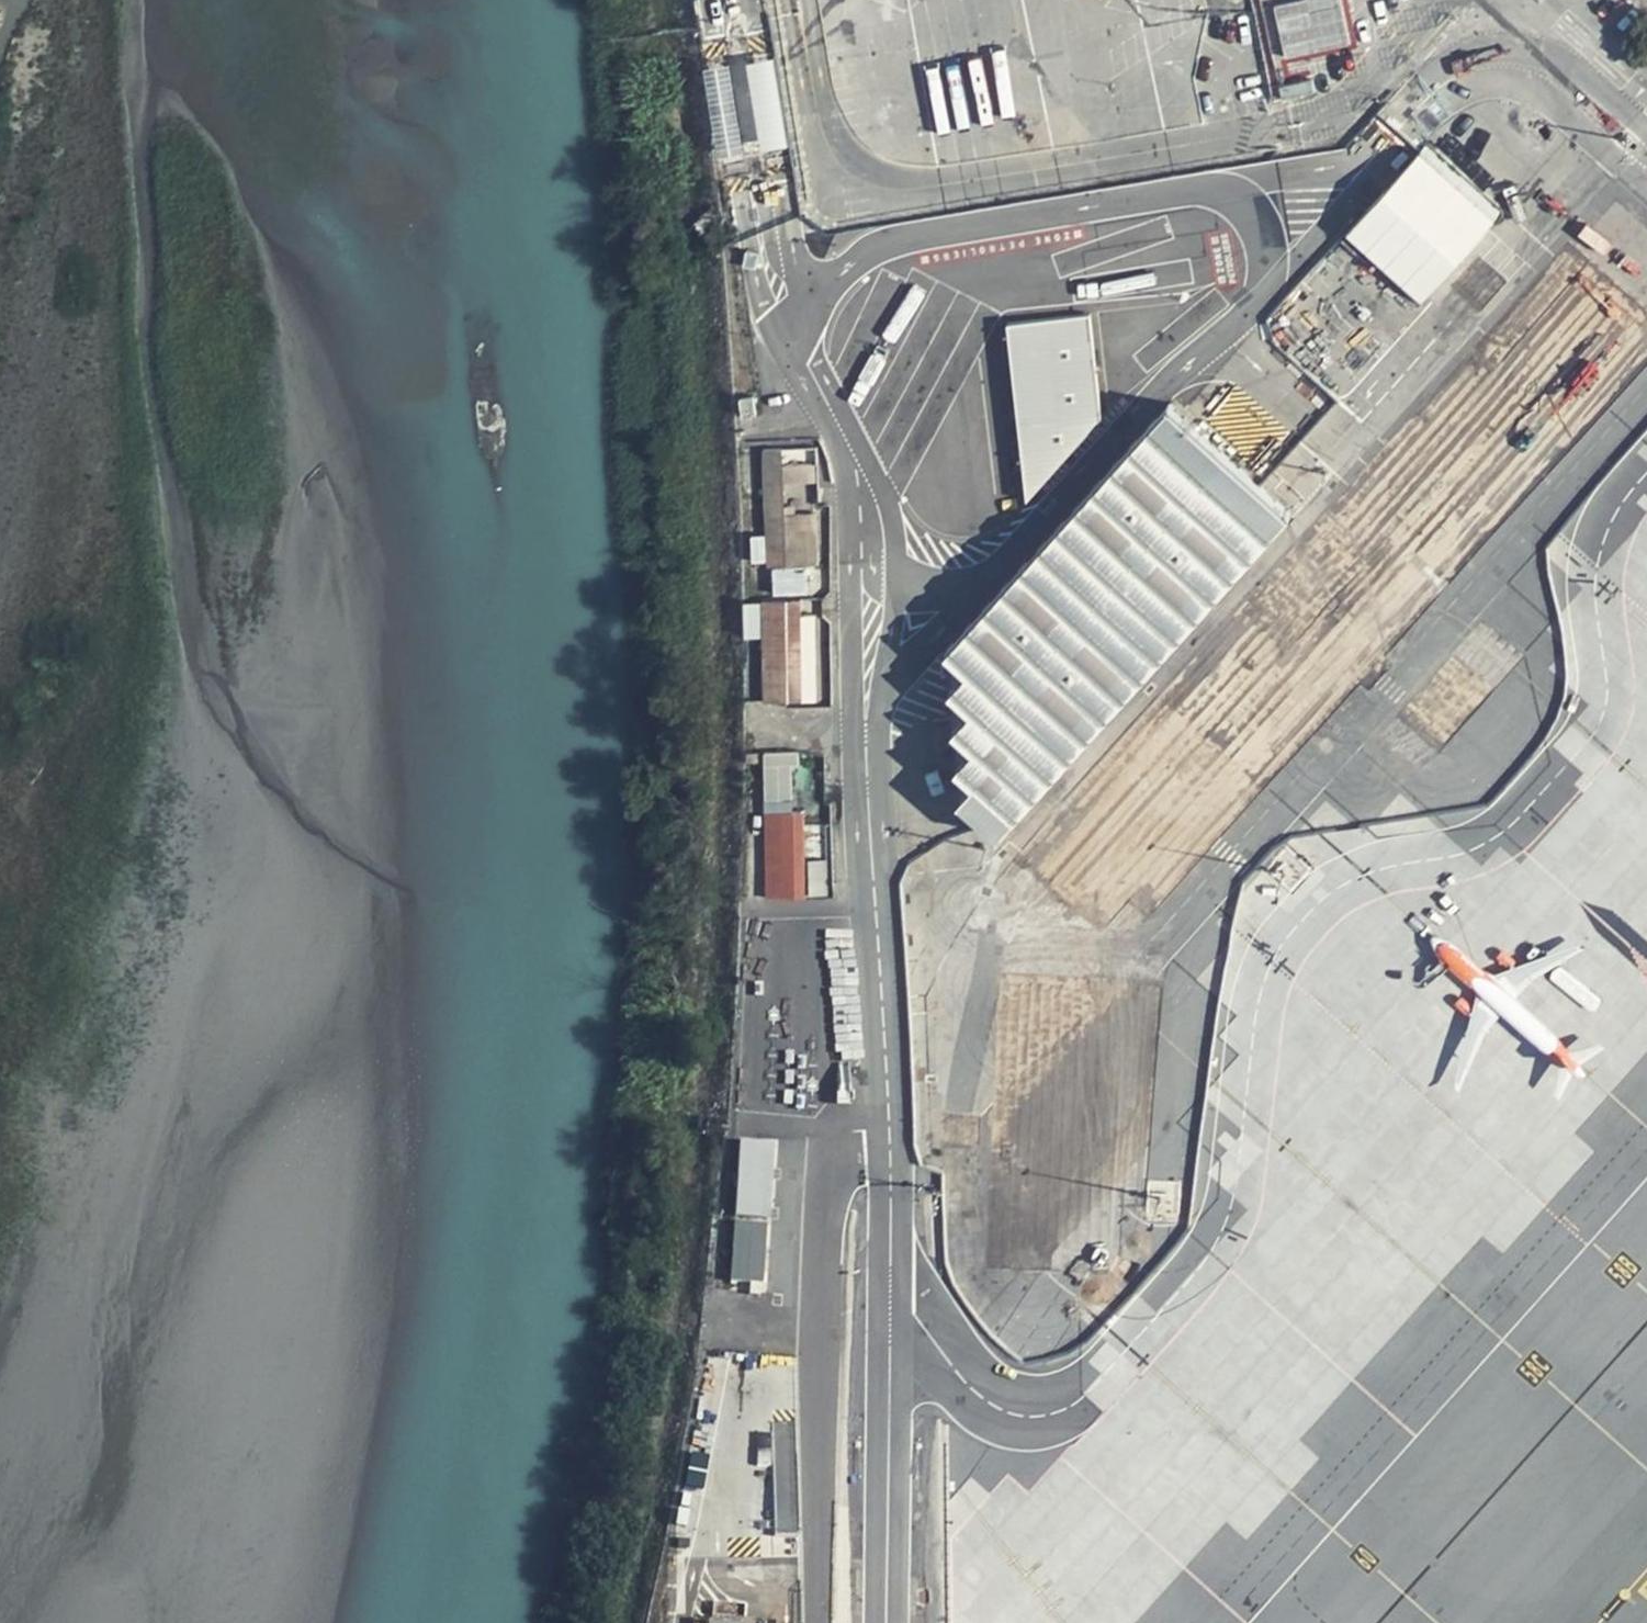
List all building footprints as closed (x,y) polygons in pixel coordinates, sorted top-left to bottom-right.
[(1005,849),(980,1267),(1114,1270),(1137,928),(1646,343),(1646,140),(1005,849)] [(1501,207),(1429,141),(1422,148),(1347,230),(1419,295),(1501,207)] [(1093,309),(1011,319),(1031,496),(1105,414),(1093,309)] [(1007,827),(1299,510),(1178,399),(951,646),(975,668),(953,691),(975,712),(962,726),(982,744),(971,757),(993,777),(974,797),(1007,827)]
